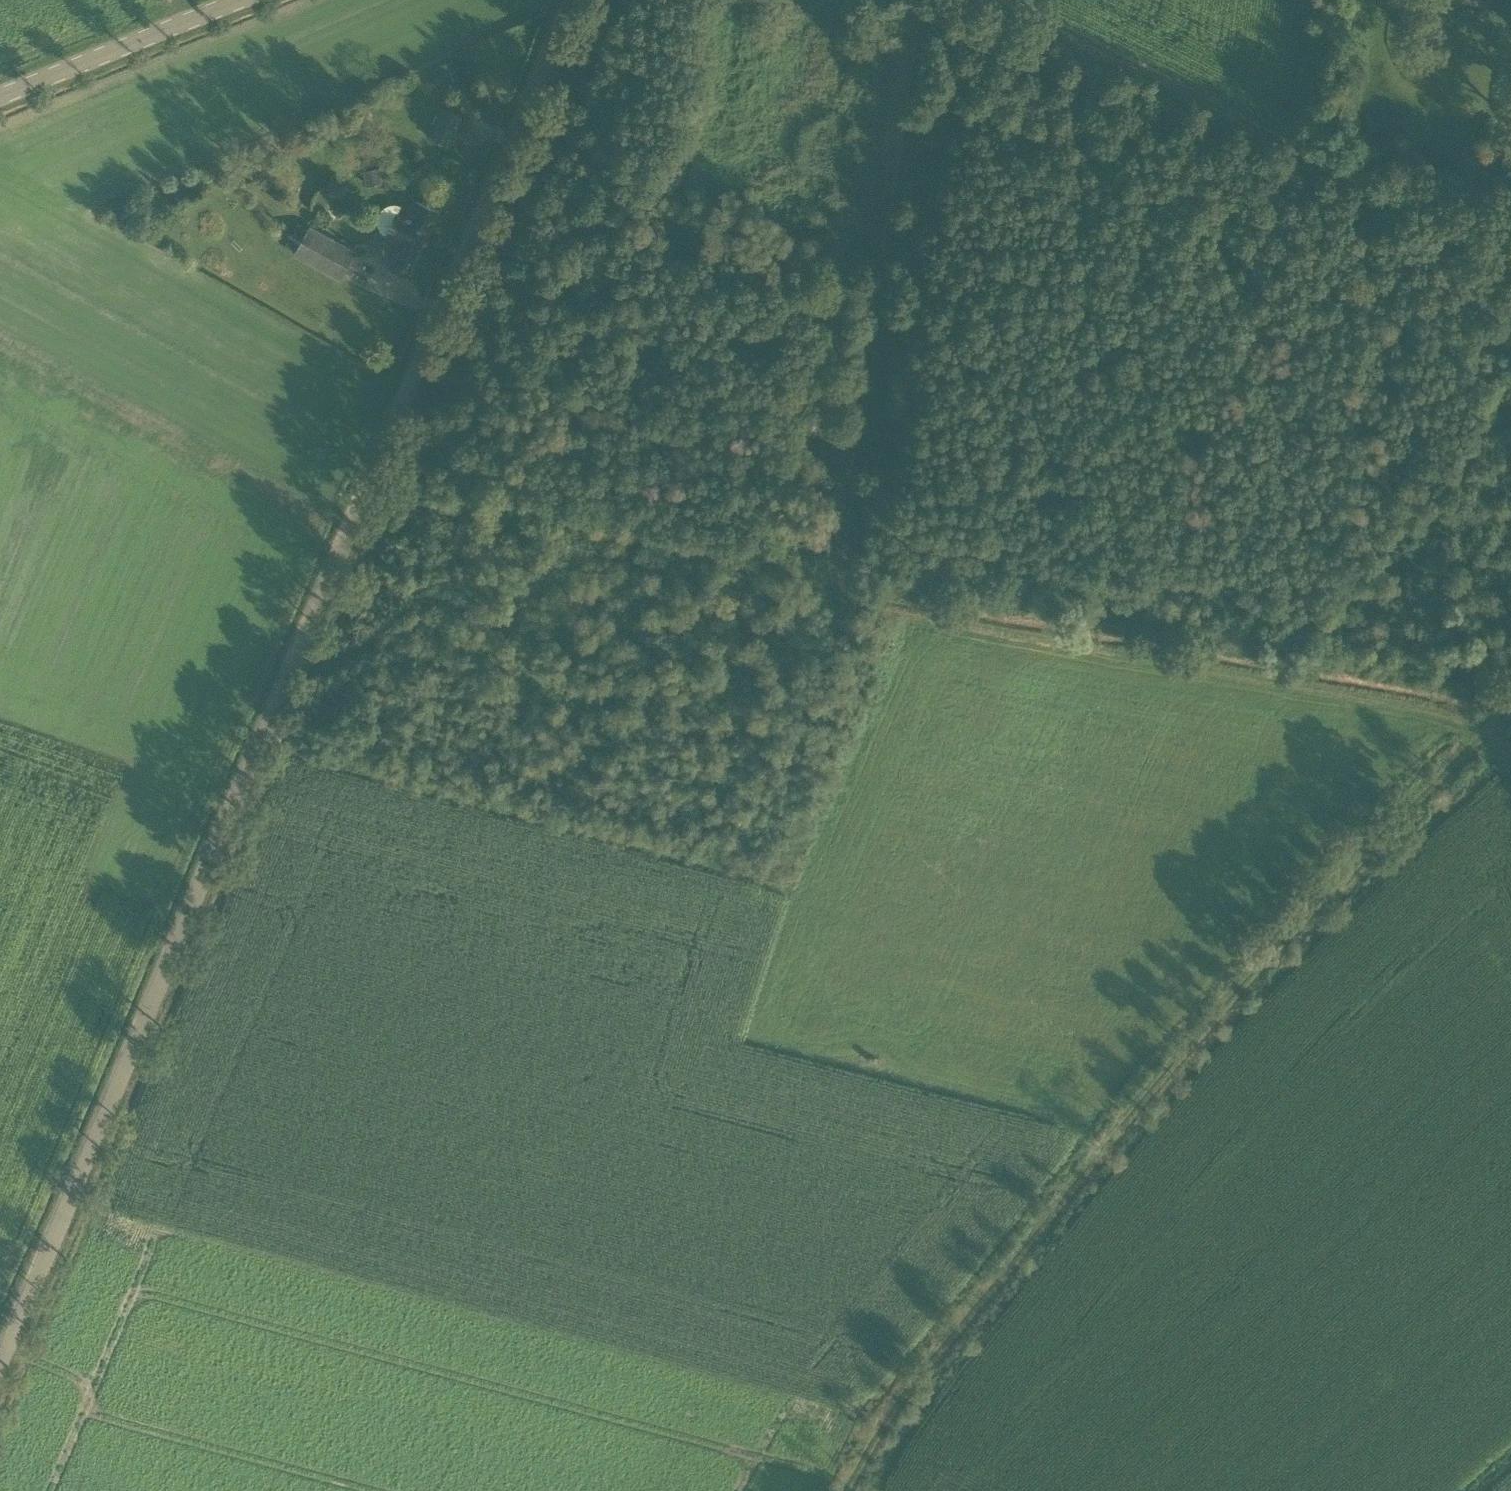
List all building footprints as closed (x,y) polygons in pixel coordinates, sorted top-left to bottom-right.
[(398,214),(387,236),(402,243),(390,269),(409,278),(439,211),(416,201),(408,219),(398,214)] [(311,228),(309,230),(298,224),(286,245),(297,251),(296,254),(341,279),(356,253),(311,228)]
